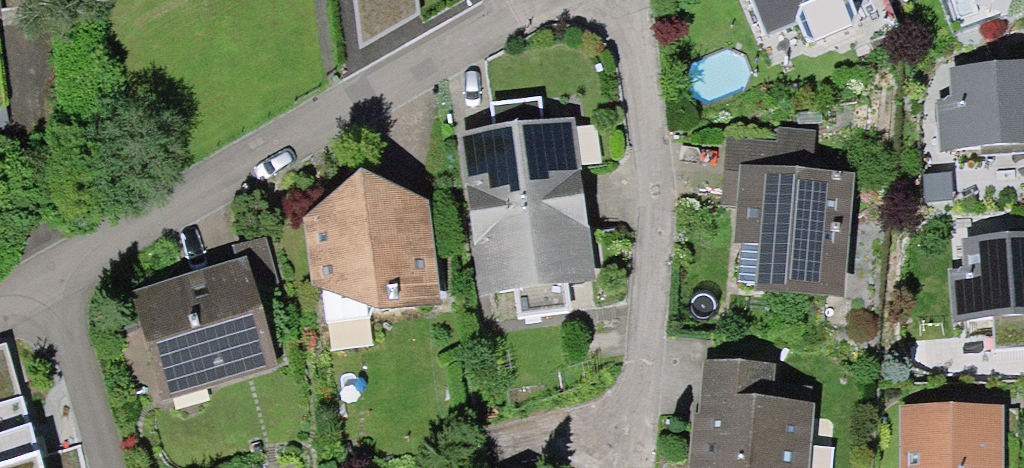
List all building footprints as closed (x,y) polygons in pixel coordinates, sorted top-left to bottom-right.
[(779,69),(923,14),(917,0),(752,0),(779,69)] [(956,166),(1023,164),(1023,84),(953,86),(956,166)] [(571,117),(455,135),(480,297),(596,279),(571,117)] [(877,188),(760,187),(759,309),(875,311),(877,188)] [(317,229),(335,337),(449,323),(439,215),(376,192),(317,229)] [(962,237),(963,267),(949,268),(953,321),(1023,316),(1023,233),(962,237)] [(252,283),(153,309),(178,404),(277,378),(252,283)] [(0,361),(0,467),(32,467),(0,361)] [(717,380),(712,467),(829,467),(834,387),(717,380)] [(901,410),(901,467),(1000,467),(1000,410),(901,410)]
